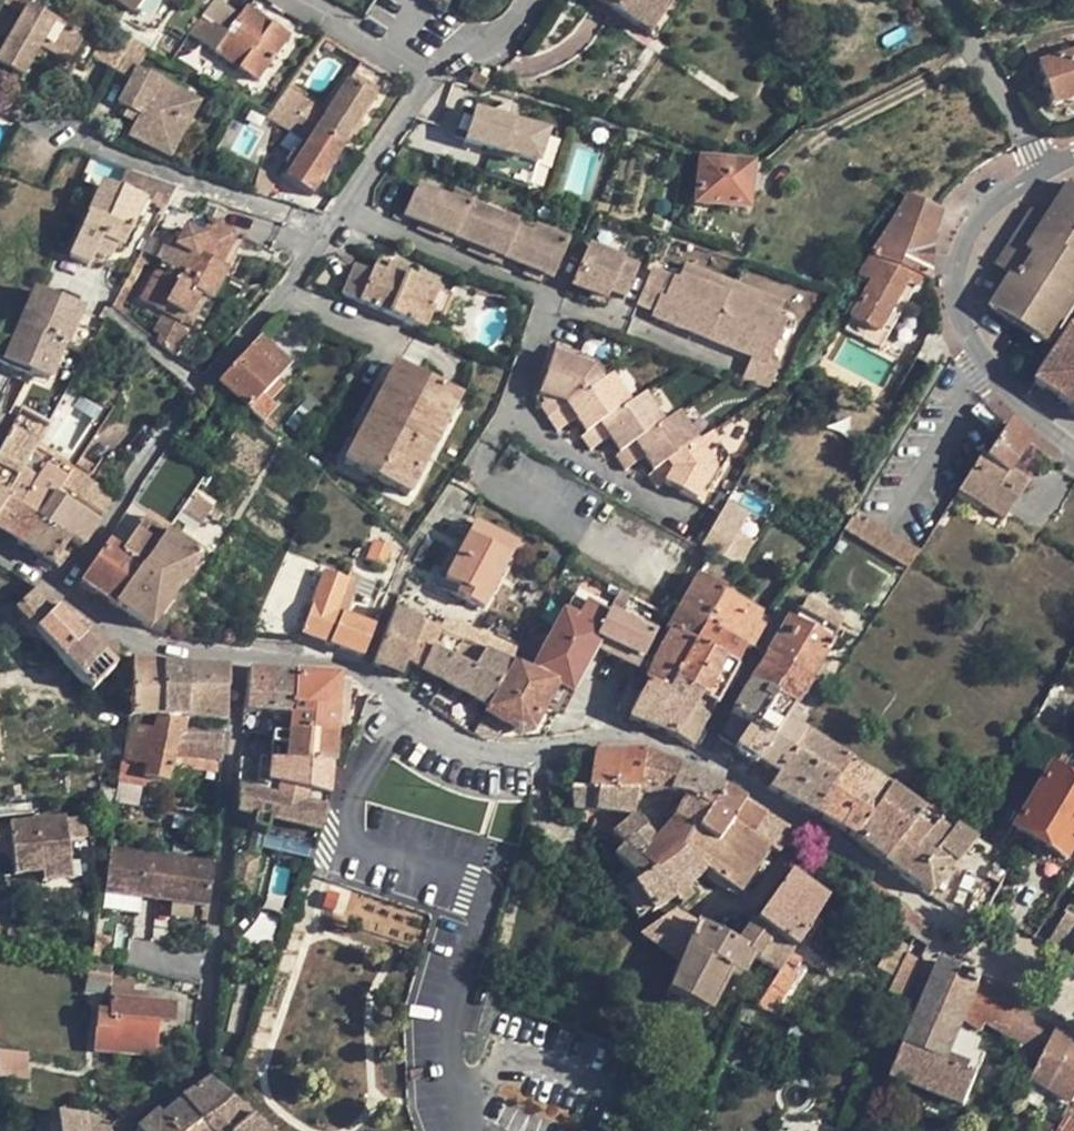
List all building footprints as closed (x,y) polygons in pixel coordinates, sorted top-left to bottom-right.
[(5,3),(25,12),(0,55),(0,66),(22,78),(35,55),(40,46),(49,51),(84,71),(92,57),(114,71),(131,39),(121,34),(109,27),(98,47),(30,6),(34,0),(7,0),(5,3)] [(134,14),(144,0),(114,0),(134,14)] [(648,35),(667,8),(663,6),(667,0),(598,0),(648,35)] [(237,20),(215,2),(196,27),(204,32),(199,39),(257,82),(289,39),(248,7),(237,20)] [(131,39),(114,71),(131,80),(118,104),(127,109),(139,116),(135,124),(128,135),(170,157),(199,103),(160,80),(138,69),(150,49),(131,39)] [(49,51),(40,46),(35,55),(44,61),(49,51)] [(1035,59),(1051,106),(1073,98),(1073,46),(1035,59)] [(5,115),(24,80),(0,67),(0,113),(5,115)] [(480,92),(487,82),(473,74),(467,84),(480,92)] [(348,78),(316,128),(344,146),(375,95),(348,78)] [(477,100),(465,138),(542,162),(553,124),(477,100)] [(123,117),(135,124),(139,116),(127,109),(123,117)] [(308,203),(344,146),(316,128),(297,157),(293,154),(278,178),(280,184),(298,195),(297,197),(308,203)] [(403,148),(396,158),(401,161),(407,150),(403,148)] [(751,166),(699,159),(695,204),(747,210),(748,196),(751,171),(756,172),(757,166),(751,166)] [(756,172),(751,171),(748,196),(753,197),(756,172)] [(101,185),(70,258),(88,266),(93,255),(101,259),(107,246),(113,248),(119,251),(143,204),(101,185)] [(996,267),(1012,276),(990,311),(1030,337),(1033,332),(1051,344),(1073,307),(1073,188),(1070,185),(1047,221),(1031,211),(1014,239),(996,267)] [(450,244),(453,236),(466,204),(468,198),(452,192),(449,201),(416,186),(403,215),(420,223),(437,230),(434,237),(450,244)] [(906,199),(869,256),(857,276),(870,283),(851,317),(877,332),(905,283),(911,274),(921,278),(929,281),(928,275),(931,248),(933,238),(940,214),(906,199)] [(466,204),(453,236),(469,243),(486,251),(483,258),(499,265),(502,258),(518,221),(502,214),(500,218),(466,204)] [(518,221),(502,258),(528,268),(542,274),(551,279),(567,243),(534,228),(534,227),(518,221)] [(233,229),(230,234),(209,222),(200,238),(185,230),(175,248),(171,249),(142,301),(160,311),(165,303),(188,317),(200,296),(206,299),(210,301),(247,237),(233,229)] [(437,230),(420,223),(417,230),(434,237),(437,230)] [(486,251),(469,243),(466,250),(483,258),(486,251)] [(113,248),(107,246),(101,259),(107,262),(113,248)] [(636,268),(587,248),(571,285),(590,293),(605,299),(609,291),(624,298),(636,268)] [(377,262),(374,270),(385,274),(388,267),(377,262)] [(732,284),(683,264),(679,274),(727,294),(732,284)] [(354,268),(343,295),(360,302),(387,314),(423,330),(430,313),(427,312),(435,292),(405,279),(407,276),(388,267),(385,274),(374,270),(372,275),(354,268)] [(542,274),(528,268),(524,275),(539,281),(542,274)] [(676,281),(651,270),(637,303),(654,310),(652,315),(709,339),(727,294),(679,274),(676,281)] [(921,278),(911,274),(905,283),(915,289),(921,278)] [(905,283),(877,332),(886,338),(915,289),(905,283)] [(782,305),(732,284),(727,294),(778,315),(782,305)] [(31,290),(16,327),(62,347),(65,348),(80,312),(31,290)] [(435,292),(427,312),(430,313),(442,318),(450,298),(435,292)] [(605,299),(590,293),(587,298),(603,306),(605,299)] [(778,315),(727,294),(709,339),(774,346),(784,324),(775,320),(778,315)] [(188,317),(165,303),(160,311),(189,328),(206,299),(200,296),(188,317)] [(187,333),(161,318),(153,332),(160,337),(156,342),(174,356),(187,333)] [(16,327),(0,363),(0,364),(47,383),(62,347),(16,327)] [(272,330),(248,354),(276,381),(299,356),(272,330)] [(1035,385),(1073,411),(1073,334),(1070,331),(1035,385)] [(1051,344),(1033,332),(1030,337),(1048,349),(1051,344)] [(774,346),(709,339),(751,357),(766,364),(767,363),(774,346)] [(543,402),(539,405),(548,418),(601,383),(592,367),(576,362),(578,355),(554,348),(538,395),(543,402)] [(218,384),(248,412),(248,411),(260,398),(276,381),(248,354),(247,352),(218,384)] [(576,362),(592,367),(601,383),(606,379),(597,362),(578,355),(576,362)] [(767,389),(777,368),(767,363),(766,364),(751,357),(742,379),(767,389)] [(458,398),(395,365),(383,388),(367,419),(343,463),(407,497),(458,398)] [(601,383),(548,418),(556,432),(575,420),(584,435),(628,405),(609,378),(606,379),(601,383)] [(380,386),(363,417),(367,419),(383,388),(380,386)] [(584,435),(580,437),(589,451),(608,438),(618,454),(662,424),(642,396),(628,405),(584,435)] [(260,398),(248,411),(259,421),(264,414),(270,408),(260,398)] [(264,414),(259,421),(275,433),(279,428),(264,414)] [(618,454),(615,456),(624,471),(643,458),(652,472),(695,443),(676,415),(662,424),(618,454)] [(1007,424),(983,459),(978,457),(958,491),(1002,521),(1026,485),(1006,474),(1028,440),(1007,424)] [(101,516),(113,499),(71,472),(33,449),(35,444),(10,429),(0,448),(0,468),(18,478),(19,476),(53,497),(63,502),(67,495),(101,516)] [(652,472),(647,476),(656,489),(664,484),(700,504),(717,473),(718,473),(727,459),(710,433),(695,443),(652,472)] [(0,468),(0,487),(9,492),(18,478),(0,468)] [(18,478),(9,492),(0,507),(0,532),(19,545),(38,519),(53,497),(19,476),(18,478)] [(9,492),(0,487),(0,507),(9,492)] [(212,508),(193,495),(182,510),(202,523),(209,513),(212,508)] [(63,502),(53,497),(38,519),(69,540),(81,548),(97,524),(63,502)] [(221,515),(212,508),(209,513),(218,519),(221,515)] [(891,538),(853,515),(843,531),(881,554),(891,538)] [(69,540),(38,519),(19,545),(39,558),(35,566),(48,574),(52,567),(61,553),(69,540)] [(165,534),(143,520),(135,533),(156,546),(165,534)] [(473,525),(444,580),(460,588),(467,592),(463,600),(481,610),(515,547),(473,525)] [(107,544),(80,582),(114,605),(156,546),(135,533),(121,554),(107,544)] [(156,546),(114,605),(149,629),(199,557),(165,534),(156,546)] [(747,556),(715,536),(706,552),(738,570),(747,556)] [(917,554),(891,538),(881,554),(907,570),(917,554)] [(838,542),(832,551),(839,557),(845,547),(838,542)] [(375,545),(367,562),(382,568),(389,550),(375,545)] [(67,558),(61,553),(52,567),(57,570),(67,558)] [(324,573),(286,558),(280,571),(271,592),(252,636),(265,638),(287,638),(299,639),(302,633),(311,607),(324,573)] [(345,582),(324,573),(311,607),(302,633),(329,644),(362,657),(373,629),(335,614),(343,589),(365,598),(370,587),(347,577),(345,582)] [(695,580),(666,632),(670,635),(690,647),(701,629),(721,596),(695,580)] [(370,587),(365,598),(376,603),(380,591),(370,587)] [(460,588),(456,596),(463,600),(467,592),(460,588)] [(56,610),(37,590),(16,610),(24,619),(35,631),(56,610)] [(618,593),(606,616),(620,623),(631,600),(618,593)] [(721,596),(701,629),(742,652),(747,653),(764,623),(721,596)] [(605,617),(572,598),(533,672),(555,683),(569,690),(592,648),(597,640),(595,639),(605,617)] [(796,612),(788,626),(826,648),(834,635),(841,622),(804,602),(798,614),(796,612)] [(60,606),(56,610),(35,631),(61,661),(83,640),(82,638),(79,635),(88,626),(78,620),(60,606)] [(410,618),(394,611),(372,665),(400,676),(405,662),(411,650),(426,658),(430,650),(433,651),(441,630),(439,630),(422,623),(410,618)] [(606,616),(605,617),(595,639),(597,640),(592,648),(594,650),(599,641),(626,655),(622,663),(635,670),(640,661),(651,637),(620,623),(606,616)] [(35,631),(24,619),(18,625),(29,636),(35,631)] [(444,619),(439,630),(441,630),(484,650),(511,663),(519,650),(459,625),(444,619)] [(779,632),(763,660),(805,689),(824,657),(829,649),(826,648),(788,626),(784,624),(779,632)] [(88,626),(79,635),(82,638),(91,629),(88,626)] [(83,640),(61,661),(91,692),(113,670),(107,663),(114,654),(106,646),(109,643),(92,629),(91,629),(82,638),(83,640)] [(701,629),(690,647),(723,665),(734,669),(742,652),(701,629)] [(430,650),(426,658),(420,671),(420,672),(486,709),(512,664),(511,663),(484,650),(441,630),(433,651),(430,650)] [(651,670),(646,685),(664,695),(670,684),(681,663),(714,682),(702,703),(713,709),(734,669),(723,665),(690,647),(670,635),(651,670)] [(626,655),(599,641),(594,650),(622,663),(626,655)] [(118,651),(109,643),(106,646),(114,654),(118,651)] [(426,658),(411,650),(405,662),(420,671),(426,658)] [(763,660),(746,687),(771,701),(789,711),(805,689),(763,660)] [(163,666),(131,661),(131,716),(162,718),(163,666)] [(645,687),(628,721),(674,739),(699,701),(702,703),(714,682),(681,663),(670,684),(664,695),(646,685),(645,687)] [(533,672),(512,664),(486,709),(484,713),(518,733),(529,729),(541,709),(555,683),(533,672)] [(189,669),(163,666),(162,718),(131,716),(130,716),(122,761),(144,766),(141,778),(167,784),(174,756),(180,735),(182,732),(184,728),(185,725),(186,719),(187,692),(189,669)] [(192,670),(189,669),(187,692),(226,692),(227,671),(192,670)] [(271,674),(248,672),(244,712),(267,713),(271,674)] [(294,675),(271,674),(267,713),(279,714),(291,715),(292,707),(294,675)] [(336,679),(294,675),(292,707),(333,711),(336,679)] [(354,682),(336,679),(333,711),(350,712),(360,685),(354,682)] [(631,680),(614,715),(628,721),(645,687),(631,680)] [(569,690),(555,683),(541,709),(555,717),(569,690)] [(771,701),(746,687),(728,717),(747,729),(752,731),(771,701)] [(226,692),(187,692),(186,719),(225,721),(226,692)] [(699,701),(674,739),(679,741),(683,744),(691,748),(699,729),(713,709),(702,703),(699,701)] [(789,711),(771,701),(752,731),(770,742),(782,723),(789,711)] [(333,711),(292,707),(291,715),(289,730),(331,733),(332,727),(333,711)] [(344,728),(350,712),(333,711),(332,727),(344,728)] [(279,714),(277,735),(289,736),(289,730),(291,715),(279,714)] [(798,733),(782,723),(770,742),(767,745),(756,763),(776,776),(802,736),(798,733)] [(747,729),(734,748),(756,763),(767,745),(770,742),(752,731),(747,729)] [(331,733),(289,730),(289,736),(285,763),(329,767),(331,733)] [(289,736),(277,735),(272,734),(269,762),(285,763),(289,736)] [(222,737),(180,735),(174,756),(195,759),(221,761),(222,737)] [(776,776),(767,789),(790,803),(825,750),(802,736),(776,776)] [(825,750),(790,803),(814,816),(847,764),(825,750)] [(587,790),(594,753),(570,757),(567,789),(570,789),(587,790)] [(642,754),(594,753),(587,790),(634,791),(642,754)] [(678,767),(642,754),(634,791),(669,793),(678,767)] [(1017,831),(1066,862),(1073,847),(1073,788),(1058,778),(1070,757),(1064,754),(1052,775),(1017,831)] [(144,766),(122,761),(120,776),(117,793),(115,805),(125,808),(131,776),(141,778),(144,766)] [(285,763),(269,762),(265,787),(277,790),(285,763)] [(285,763),(277,790),(275,799),(238,789),(233,814),(253,820),(250,829),(266,833),(268,823),(319,836),(326,809),(327,798),(329,767),(285,763)] [(847,764),(814,816),(838,830),(852,805),(870,779),(847,764)] [(698,775),(678,767),(669,793),(685,796),(708,812),(722,790),(698,775)] [(852,805),(838,830),(853,840),(887,791),(870,779),(852,805)] [(243,781),(238,789),(275,799),(277,790),(265,787),(243,781)] [(587,790),(570,789),(571,809),(594,813),(614,815),(619,815),(624,821),(631,817),(632,814),(634,791),(587,790)] [(743,802),(722,790),(708,812),(695,831),(715,845),(729,823),(743,802)] [(887,791),(853,840),(882,862),(920,815),(887,791)] [(685,796),(674,817),(695,831),(708,812),(685,796)] [(33,802),(19,803),(20,816),(35,814),(33,802)] [(765,815),(743,802),(729,823),(715,845),(695,831),(684,848),(682,856),(704,870),(714,877),(739,893),(743,887),(768,848),(769,845),(751,835),(765,815)] [(0,805),(0,818),(20,816),(19,803),(0,805)] [(929,803),(920,815),(930,821),(938,810),(929,803)] [(614,815),(594,813),(591,830),(611,832),(614,815)] [(624,821),(611,832),(616,838),(622,844),(614,854),(612,855),(627,870),(638,859),(654,841),(645,828),(632,814),(631,817),(624,821)] [(765,815),(751,835),(769,845),(768,848),(779,854),(792,831),(765,815)] [(920,815),(882,862),(928,896),(949,865),(954,869),(972,844),(952,829),(948,835),(930,821),(920,815)] [(668,830),(654,841),(638,859),(627,870),(639,881),(656,869),(676,855),(680,854),(682,856),(684,848),(695,831),(674,817),(668,830)] [(0,827),(0,843),(10,842),(12,864),(13,876),(41,873),(40,870),(69,868),(66,841),(86,839),(83,819),(0,827)] [(622,844),(616,838),(607,846),(614,854),(622,844)] [(12,864),(10,842),(0,843),(0,855),(12,864)] [(1017,855),(1007,848),(998,862),(1010,869),(1017,855)] [(150,856),(110,851),(104,894),(157,901),(163,858),(150,856)] [(639,881),(633,885),(651,910),(652,912),(675,899),(685,889),(693,899),(704,889),(697,879),(704,870),(682,856),(680,854),(676,855),(656,869),(639,881)] [(189,861),(163,858),(157,901),(207,907),(211,883),(209,883),(207,883),(205,883),(203,885),(201,889),(185,886),(189,861)] [(213,865),(189,861),(185,886),(201,889),(203,885),(205,883),(207,883),(209,883),(211,883),(213,865)] [(69,868),(40,870),(41,873),(42,883),(70,880),(69,868)] [(789,875),(753,924),(791,954),(824,903),(789,875)] [(860,876),(853,887),(867,896),(874,885),(869,881),(860,876)] [(651,910),(633,885),(619,895),(638,919),(651,910)] [(863,902),(883,917),(913,939),(926,949),(932,939),(933,926),(916,914),(895,899),(874,885),(867,896),(863,902)] [(685,889),(675,899),(681,908),(693,899),(685,889)] [(659,922),(643,933),(680,961),(694,925),(675,914),(671,914),(659,922)] [(1047,946),(1071,963),(1073,964),(1073,919),(1067,914),(1047,946)] [(735,948),(694,925),(680,961),(667,991),(707,1013),(728,972),(739,979),(750,958),(757,962),(777,975),(782,966),(785,962),(791,954),(753,924),(735,948)] [(108,938),(96,936),(92,950),(91,957),(104,960),(108,938)] [(926,949),(913,939),(906,954),(921,962),(926,949)] [(791,954),(785,962),(794,968),(798,960),(791,954)] [(921,962),(906,954),(887,993),(904,1002),(921,962)] [(113,964),(90,960),(86,981),(109,985),(110,979),(113,964)] [(940,962),(903,1048),(944,1067),(959,1031),(968,1011),(980,983),(981,980),(940,962)] [(795,974),(782,966),(777,975),(756,1009),(772,1016),(778,1003),(784,995),(795,974)] [(132,980),(110,979),(109,985),(86,981),(85,992),(111,994),(110,999),(146,1002),(146,993),(132,993),(132,980)] [(998,995),(980,983),(968,1011),(1041,1061),(1055,1031),(1010,1003),(998,995)] [(146,1002),(110,999),(109,1011),(97,1011),(94,1053),(155,1058),(158,1025),(173,1026),(175,1004),(146,1002)] [(818,1033),(792,1023),(785,1040),(812,1051),(814,1044),(818,1033)] [(989,1043),(959,1031),(944,1067),(944,1068),(902,1052),(889,1081),(910,1088),(962,1109),(973,1080),(989,1043)] [(1055,1031),(1041,1061),(1030,1083),(1070,1106),(1073,1099),(1073,1045),(1055,1031)] [(0,1052),(0,1079),(27,1080),(28,1053),(0,1052)] [(207,1130),(237,1130),(251,1117),(228,1097),(210,1080),(182,1099),(201,1124),(207,1130)] [(903,1105),(910,1088),(889,1081),(883,1097),(903,1105)] [(201,1124),(182,1099),(162,1115),(175,1130),(207,1130),(201,1124)] [(1066,1116),(1058,1129),(1057,1130),(1073,1130),(1073,1099),(1070,1106),(1066,1116)] [(137,1130),(138,1130),(175,1130),(162,1115),(158,1111),(137,1130)] [(35,1130),(110,1130),(108,1125),(90,1117),(84,1118),(82,1118),(57,1115),(35,1112),(35,1130)] [(251,1117),(237,1130),(269,1130),(251,1117)]
